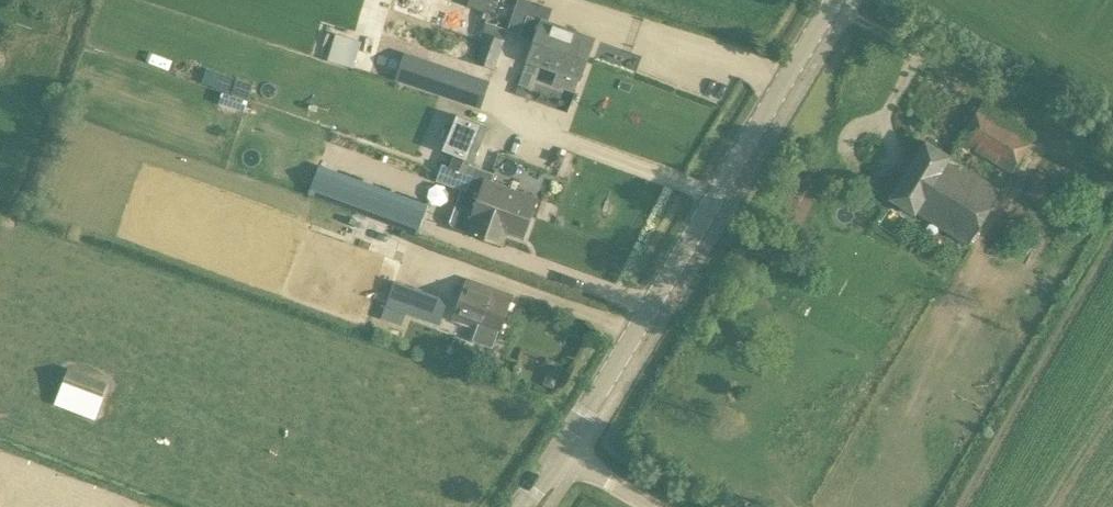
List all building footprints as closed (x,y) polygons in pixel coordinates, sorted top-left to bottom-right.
[(392,4),(413,11),(417,0),(393,0),(392,4)] [(535,39),(534,42),(585,61),(593,38),(527,15),(521,34),(535,39)] [(374,71),(379,50),(357,45),(358,38),(329,31),(323,60),(374,71)] [(534,42),(527,61),(579,79),(585,61),(534,42)] [(419,56),(410,82),(474,104),(483,77),(419,56)] [(254,83),(207,67),(202,82),(249,97),(254,83)] [(518,68),(515,85),(535,88),(537,71),(518,68)] [(572,92),(576,80),(551,72),(548,84),(572,92)] [(245,111),(248,101),(223,92),(219,103),(245,111)] [(974,150),(995,163),(1010,173),(1035,135),(982,102),(959,142),(974,150)] [(456,113),(449,133),(442,150),(455,154),(449,167),(441,164),(435,181),(460,190),(459,194),(460,194),(528,220),(536,198),(491,182),(494,173),(471,165),(480,144),(488,126),(456,113)] [(950,156),(925,140),(889,198),(914,214),(915,212),(967,244),(1002,189),(949,158),(950,156)] [(349,203),(380,214),(377,221),(400,229),(403,222),(420,228),(429,205),(378,186),(376,191),(356,184),(349,203)] [(528,220),(460,194),(451,224),(452,228),(503,246),(508,234),(521,239),(528,220)] [(384,241),(406,244),(407,235),(385,232),(384,241)] [(451,320),(477,329),(473,340),(492,347),(496,336),(498,336),(513,295),(466,279),(451,320)] [(393,283),(384,306),(439,326),(447,302),(393,283)] [(101,401),(107,384),(68,368),(61,386),(54,404),(95,419),(101,401)] [(559,377),(552,374),(546,377),(543,384),(554,388),(559,377)]
